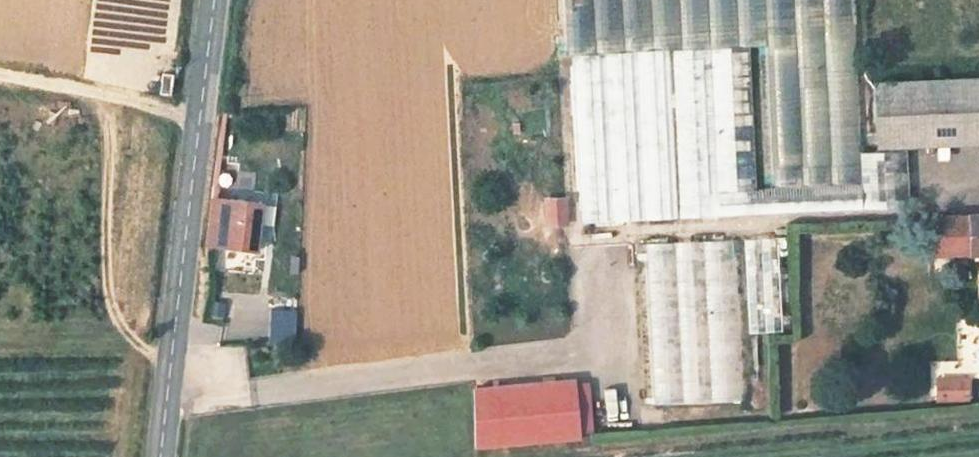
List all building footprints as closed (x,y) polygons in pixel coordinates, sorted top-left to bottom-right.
[(571,221),(906,207),(903,148),(857,150),(850,0),(562,0),(571,221)] [(88,54),(163,57),(164,36),(122,34),(123,12),(109,12),(109,28),(89,27),(88,54)] [(914,80),(916,120),(917,145),(978,142),(978,76),(914,80)] [(916,120),(914,80),(874,82),(876,123),(916,120)] [(917,145),(916,120),(876,123),(878,148),(917,145)] [(540,195),(541,225),(566,224),(565,194),(540,195)] [(252,247),(256,200),(203,198),(196,255),(213,257),(216,244),(252,247)] [(260,203),(257,222),(270,225),(273,206),(260,203)] [(978,241),(978,204),(932,204),(933,235),(940,235),(940,242),(978,241)] [(636,234),(636,221),(615,221),(615,234),(636,234)] [(637,242),(646,404),(750,399),(747,332),(778,331),(773,235),(734,237),(734,238),(637,242)] [(209,300),(206,318),(221,320),(224,302),(209,300)] [(265,340),(266,304),(229,303),(228,339),(265,340)] [(293,341),(294,308),(268,308),(267,341),(293,341)] [(967,377),(934,377),(934,397),(967,396),(967,377)] [(578,391),(578,385),(479,395),(478,455),(584,445),(583,437),(578,391)] [(596,436),(591,390),(578,391),(583,437),(596,436)]
